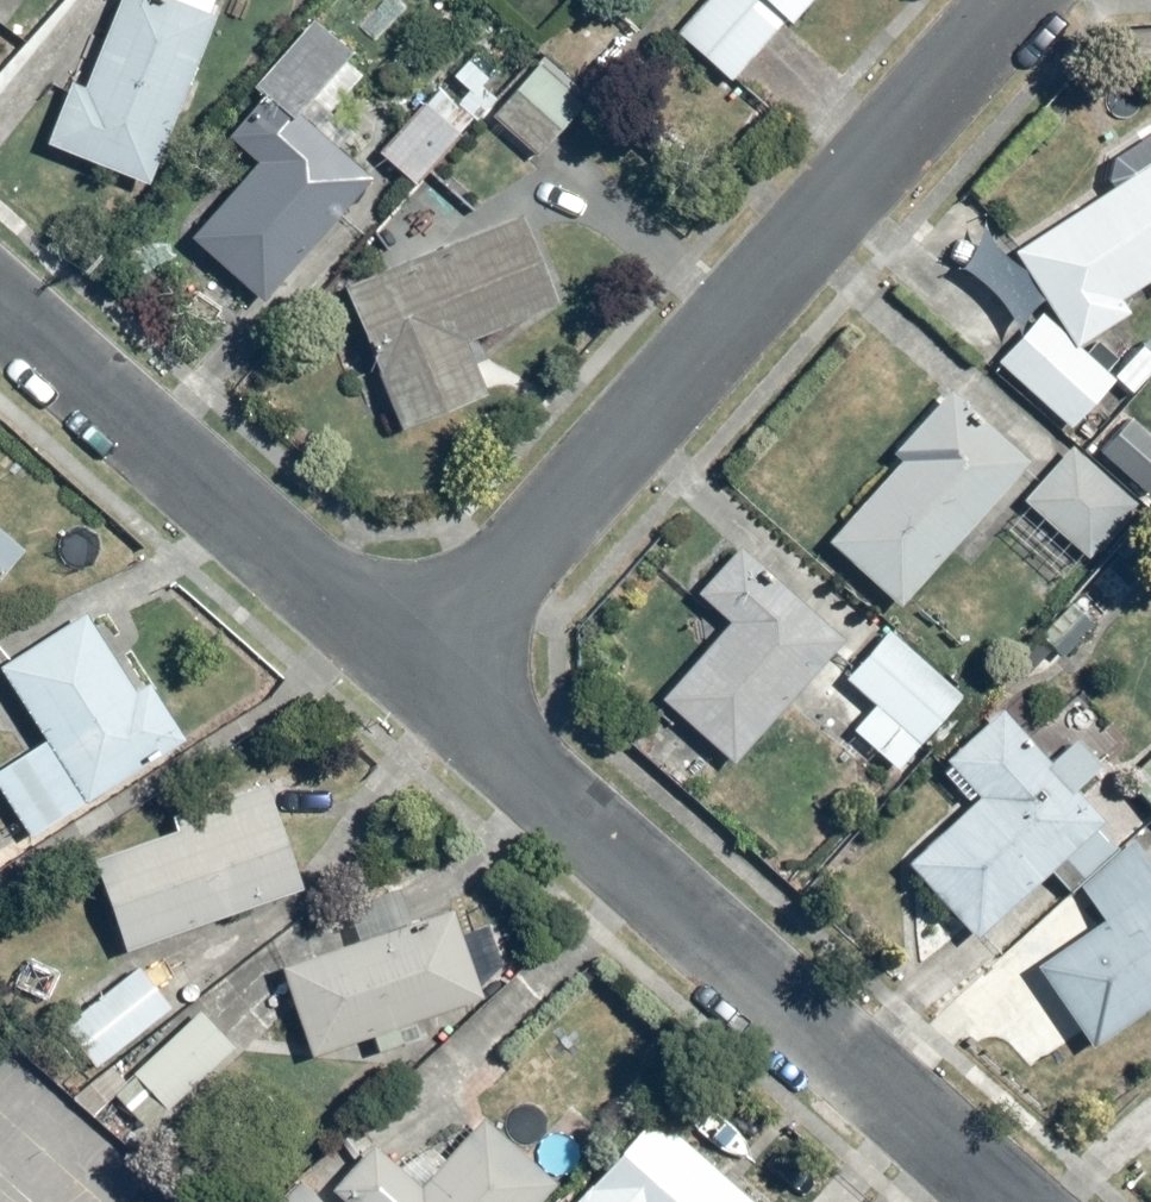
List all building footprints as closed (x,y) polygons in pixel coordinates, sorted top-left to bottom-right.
[(36,145),(144,188),(211,21),(205,18),(212,0),(116,0),(80,90),(61,82),(36,145)] [(731,81),(781,21),(786,25),(806,0),(705,0),(676,36),(731,81)] [(254,161),(189,238),(260,300),(368,177),(337,150),(351,135),(327,113),(361,74),(346,60),(357,47),(316,11),(214,126),(254,161)] [(537,61),(492,117),(534,151),(578,95),(537,61)] [(437,85),(379,153),(419,187),(476,119),(437,85)] [(974,264),(1022,318),(1049,302),(1076,347),(1128,317),(1113,291),(1150,270),(1150,161),(974,264)] [(518,221),(344,281),(396,432),(481,403),(460,340),(548,309),(518,221)] [(1038,317),(994,363),(1064,431),(1108,385),(1038,317)] [(822,544),(896,609),(1027,457),(948,389),(891,454),(896,458),(822,544)] [(1098,453),(1150,494),(1150,493),(1150,430),(1130,413),(1098,453)] [(1069,447),(1024,503),(1045,520),(1035,533),(1059,552),(1069,540),(1088,555),(1134,498),(1069,447)] [(17,548),(0,533),(0,568),(17,548)] [(723,622),(659,694),(734,760),(843,637),(737,543),(692,594),(723,622)] [(30,837),(180,741),(140,680),(130,687),(83,614),(0,668),(0,670),(45,741),(0,770),(0,791),(30,837)] [(849,730),(898,768),(960,688),(884,630),(845,681),(871,702),(849,730)] [(1083,682),(1050,713),(1082,747),(1115,716),(1083,682)] [(999,710),(936,771),(967,803),(900,868),(986,956),(1045,898),(1033,886),(1107,814),(1081,787),(1100,769),(1076,744),(1045,774),(1016,745),(1025,736),(999,710)] [(1122,778),(1150,812),(1150,753),(1122,778)] [(175,833),(90,861),(120,955),(303,895),(267,785),(170,817),(175,833)] [(1077,883),(1102,919),(1033,967),(1089,1049),(1150,1006),(1150,869),(1134,844),(1077,883)] [(356,947),(278,974),(308,1058),(368,1037),(373,1053),(419,1037),(414,1022),(480,999),(448,908),(416,919),(404,884),(342,905),(356,947)] [(136,960),(58,1028),(96,1071),(143,1030),(148,1036),(178,1009),(136,960)] [(198,998),(102,1081),(142,1126),(163,1108),(173,1120),(247,1055),(198,998)] [(648,1108),(570,1201),(784,1201),(683,1117),(673,1129),(648,1108)] [(367,1147),(328,1193),(340,1201),(537,1201),(551,1185),(475,1122),(418,1190),(367,1147)] [(301,1177),(278,1201),(321,1201),(316,1198),(320,1194),(301,1177)]
